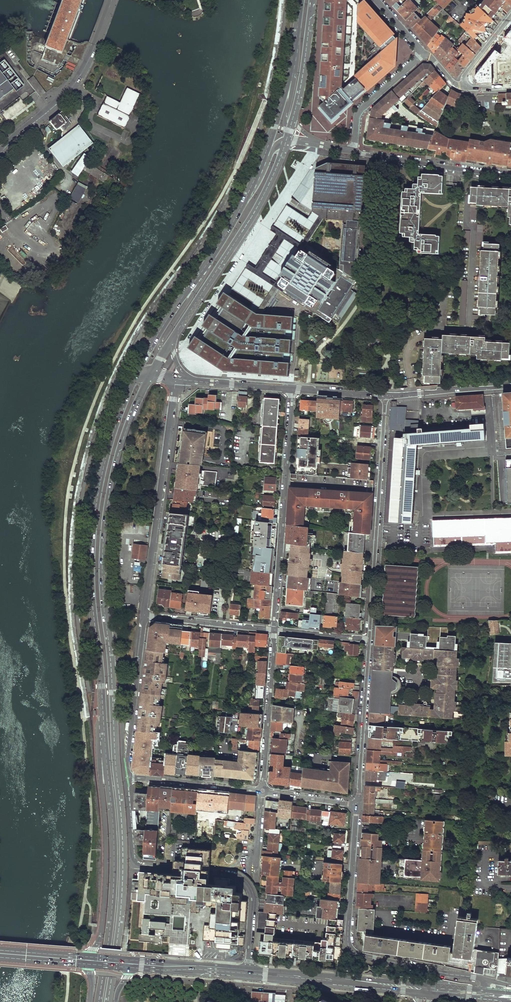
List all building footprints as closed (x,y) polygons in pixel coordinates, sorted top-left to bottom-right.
[(80,0),(62,0),(45,47),(61,53),(80,0)] [(340,89),(325,103),(319,108),(323,105),(325,107),(321,110),(325,115),(328,112),(331,115),(328,117),(331,122),(332,123),(353,105),(351,102),(366,89),(368,91),(396,66),(396,63),(394,63),(394,62),(396,62),(397,47),(397,38),(396,39),(394,36),(395,35),(377,14),(376,15),(368,6),(368,5),(364,0),(358,6),(357,23),(375,43),(372,46),(375,48),(369,53),(371,55),(366,60),(369,63),(342,87),(340,89)] [(349,0),(325,0),(320,96),(325,103),(340,89),(342,87),(348,2),(349,0)] [(397,11),(401,7),(398,3),(400,0),(387,0),(397,11)] [(406,21),(418,10),(420,7),(412,0),(407,0),(404,3),(401,7),(397,11),(406,21)] [(442,7),(444,9),(452,0),(434,0),(442,7)] [(481,5),(482,6),(480,9),(498,26),(503,19),(505,16),(502,12),(503,11),(507,14),(509,12),(503,7),(507,2),(504,0),(475,0),(481,5)] [(510,9),(510,6),(507,2),(503,7),(509,12),(510,10),(510,9)] [(429,21),(439,11),(446,19),(449,15),(444,9),(442,7),(441,9),(437,4),(433,8),(427,15),(428,17),(427,18),(425,16),(413,28),(427,46),(437,32),(438,30),(429,21)] [(460,25),(466,30),(469,34),(472,37),(474,39),(477,36),(478,38),(484,44),(489,37),(480,29),(482,26),(491,34),(498,26),(480,9),(478,7),(477,6),(475,9),(472,9),(472,11),(470,11),(470,14),(467,14),(467,17),(465,17),(465,21),(463,21),(460,25)] [(416,16),(420,12),(418,10),(406,21),(413,28),(425,16),(427,15),(433,8),(432,7),(427,11),(425,12),(426,13),(419,18),(416,16)] [(491,34),(482,26),(480,29),(489,37),(491,34)] [(458,40),(461,42),(469,34),(466,30),(458,40)] [(427,46),(431,50),(440,35),(437,32),(427,46)] [(477,76),(475,78),(478,85),(510,83),(510,32),(477,76)] [(445,38),(440,35),(431,50),(434,54),(445,38)] [(478,51),(481,47),(475,41),(474,39),(472,37),(465,45),(475,55),(478,51)] [(441,62),(448,53),(454,45),(455,44),(456,43),(454,42),(452,44),(445,38),(434,54),(441,62)] [(473,58),(475,55),(465,45),(461,42),(458,40),(457,41),(462,45),(458,49),(464,55),(470,61),(473,58)] [(456,53),(458,49),(456,47),(454,45),(448,53),(452,58),(456,53)] [(441,62),(446,68),(452,58),(448,53),(441,62)] [(446,68),(450,73),(459,62),(459,61),(457,58),(459,55),(456,53),(452,58),(446,68)] [(468,64),(470,61),(464,55),(462,57),(459,61),(459,62),(465,67),(468,64)] [(13,89),(16,92),(23,86),(4,60),(0,63),(0,98),(13,89)] [(450,73),(457,78),(461,73),(465,67),(459,62),(450,73)] [(413,75),(412,73),(402,83),(403,84),(399,88),(398,87),(392,91),(400,99),(402,101),(403,101),(409,96),(424,80),(434,69),(430,65),(423,64),(416,70),(418,71),(413,75)] [(439,75),(434,69),(424,80),(429,85),(439,75)] [(446,83),(439,75),(429,85),(437,93),(439,91),(446,83)] [(45,93),(33,77),(27,81),(35,91),(40,98),(45,93)] [(107,96),(97,115),(123,128),(140,94),(127,88),(120,102),(107,96)] [(460,99),(466,99),(466,94),(460,94),(452,90),(449,97),(446,103),(457,108),(460,99)] [(392,91),(388,96),(393,101),(394,100),(397,103),(400,99),(392,91)] [(437,128),(446,103),(449,97),(439,91),(437,93),(421,110),(417,115),(437,128)] [(498,93),(498,98),(498,103),(502,103),(502,105),(506,105),(506,106),(510,106),(510,93),(498,93)] [(435,132),(436,128),(423,126),(422,131),(417,130),(418,125),(389,121),(390,117),(401,107),(397,103),(394,100),(393,101),(388,96),(374,108),(368,137),(368,138),(372,139),(372,138),(377,139),(377,140),(381,141),(381,139),(390,141),(390,142),(398,144),(398,142),(407,144),(406,145),(414,146),(415,145),(424,147),(424,148),(428,149),(435,132)] [(409,96),(403,101),(410,108),(414,104),(416,102),(409,96)] [(1,115),(7,121),(16,113),(14,111),(21,105),(17,101),(1,115)] [(409,109),(417,115),(421,110),(414,104),(410,108),(409,109)] [(71,124),(62,111),(54,117),(49,121),(55,130),(61,126),(65,131),(68,126),(71,124)] [(77,127),(50,149),(63,164),(90,143),(77,127)] [(435,132),(428,149),(436,150),(436,154),(441,155),(442,151),(446,152),(446,154),(454,160),(472,162),(476,160),(486,162),(486,164),(492,164),(492,163),(507,166),(506,168),(510,169),(510,145),(491,141),(480,146),(481,142),(475,141),(475,144),(449,139),(435,132)] [(87,162),(82,169),(108,185),(112,178),(87,162)] [(275,235),(265,252),(254,269),(247,265),(231,289),(254,304),(250,312),(252,314),(261,314),(277,289),(329,322),(357,280),(365,166),(327,162),(315,168),(314,189),(314,192),(313,212),(309,220),(286,205),(269,230),(269,231),(275,235)] [(440,175),(423,174),(422,176),(421,176),(421,177),(419,177),(418,187),(416,189),(407,188),(407,190),(405,190),(405,192),(403,191),(402,205),(403,206),(403,207),(404,208),(404,209),(405,211),(405,212),(405,213),(404,214),(402,217),(401,233),(403,233),(403,235),(405,235),(405,236),(414,237),(415,239),(415,249),(417,249),(417,250),(418,250),(418,252),(439,253),(440,235),(437,235),(437,234),(420,233),(422,193),(442,194),(443,176),(440,176),(440,175)] [(77,202),(86,186),(78,182),(69,198),(77,202)] [(470,187),(470,189),(469,202),(477,202),(477,205),(508,207),(508,217),(510,217),(509,224),(510,224),(510,189),(470,187)] [(71,200),(66,209),(73,212),(77,204),(71,200)] [(498,241),(482,240),(482,248),(480,248),(479,255),(479,262),(479,266),(478,275),(481,275),(480,280),(478,280),(478,287),(477,291),(477,298),(476,306),(479,306),(479,312),(481,312),(495,313),(495,307),(495,299),(496,291),(496,284),(496,281),(494,281),(494,275),(497,275),(497,271),(497,264),(497,257),(498,249),(498,241)] [(229,297),(224,293),(216,305),(222,308),(228,298),(229,297)] [(222,371),(223,362),(227,365),(227,372),(228,372),(228,369),(233,370),(233,373),(234,373),(235,370),(240,370),(240,373),(241,373),(241,370),(247,371),(247,374),(248,374),(248,371),(254,371),(253,374),(254,374),(255,371),(261,372),(260,375),(261,375),(261,372),(267,372),(267,375),(268,375),(268,372),(274,372),(274,376),(275,376),(275,372),(281,373),(280,376),(281,376),(282,373),(285,373),(289,316),(261,314),(252,314),(250,312),(228,298),(222,308),(215,319),(208,330),(201,341),(193,352),(191,351),(222,371)] [(208,330),(215,319),(210,315),(202,326),(208,330)] [(293,317),(289,316),(285,373),(282,373),(281,376),(288,377),(293,318),(293,317)] [(433,339),(426,339),(426,341),(426,348),(428,348),(428,351),(425,351),(425,358),(425,369),(424,376),(426,376),(425,384),(431,384),(441,384),(441,377),(442,369),(442,366),(442,359),(442,354),(443,352),(448,352),(448,355),(456,355),(460,355),(468,356),(472,356),(478,356),(478,358),(482,358),(489,359),(496,359),(503,359),(503,357),(509,358),(510,355),(510,342),(504,342),(497,341),(492,341),(486,341),(486,339),(486,337),(479,336),(479,339),(476,339),(476,336),(473,336),(465,336),(458,335),(452,335),(445,334),(444,340),(441,340),(433,339)] [(201,341),(195,337),(188,349),(191,351),(193,352),(201,341)] [(244,397),(245,393),(239,393),(239,397),(238,401),(238,407),(240,407),(246,408),(247,398),(244,397)] [(190,404),(189,414),(196,415),(196,412),(203,413),(203,409),(215,410),(215,409),(221,410),(222,403),(217,402),(217,395),(209,395),(209,399),(196,398),(195,404),(190,404)] [(456,397),(457,410),(484,408),(483,395),(456,397)] [(341,399),(318,397),(317,402),(317,412),(316,419),(339,420),(341,399)] [(265,398),(259,463),(274,464),(279,399),(265,398)] [(301,401),(301,411),(317,412),(317,402),(301,401)] [(352,402),(341,401),(340,411),(352,412),(352,402)] [(363,405),(362,423),(372,424),(373,412),(373,406),(363,405)] [(394,438),(388,522),(411,523),(414,480),(415,470),(417,445),(420,444),(487,439),(486,424),(469,425),(457,426),(422,429),(422,426),(414,427),(405,427),(406,411),(406,406),(396,406),(391,406),(389,430),(403,430),(409,431),(409,433),(403,434),(403,438),(394,438)] [(300,420),(298,437),(308,437),(309,421),(300,420)] [(372,428),(361,426),(360,430),(357,430),(356,437),(360,437),(360,436),(374,437),(374,435),(371,435),(372,428)] [(181,462),(179,464),(189,465),(191,465),(194,466),(201,466),(202,454),(203,449),(204,441),(203,441),(204,436),(205,436),(205,432),(184,429),(185,431),(185,433),(186,433),(185,438),(184,438),(182,455),(183,455),(182,461),(181,461),(181,462)] [(308,437),(298,437),(296,474),(298,475),(318,476),(321,438),(308,437)] [(362,443),(361,445),(372,446),(372,443),(373,439),(362,438),(362,441),(362,443)] [(357,447),(356,459),(369,460),(370,455),(370,448),(357,447)] [(368,464),(356,463),(355,479),(367,480),(368,472),(368,464)] [(179,464),(178,473),(186,474),(187,470),(189,470),(189,465),(179,464)] [(204,471),(203,486),(216,487),(216,472),(204,471)] [(180,482),(180,488),(193,489),(194,477),(183,475),(182,482),(180,482)] [(265,477),(264,490),(275,491),(276,478),(265,477)] [(293,487),(292,496),(289,496),(287,524),(294,525),(302,526),(304,508),(301,508),(301,505),(304,505),(356,509),(358,509),(358,512),(356,512),(355,522),(354,531),(354,533),(365,534),(370,535),(372,510),(372,502),(370,502),(371,492),(365,492),(365,494),(361,493),(361,491),(347,490),(347,493),(342,492),(341,494),(338,494),(339,490),(325,489),(324,493),(321,493),(321,491),(315,490),(316,488),(301,487),(301,489),(298,489),(298,487),(293,487)] [(179,489),(178,496),(182,496),(182,497),(196,498),(200,498),(201,491),(179,489)] [(264,495),(263,506),(274,507),(275,496),(264,495)] [(174,502),(173,512),(186,514),(187,503),(174,502)] [(263,508),(261,522),(273,523),(274,509),(263,508)] [(165,556),(164,564),(181,566),(185,535),(184,535),(184,533),(186,533),(188,515),(172,513),(165,556)] [(432,545),(495,544),(495,548),(495,553),(510,553),(510,518),(431,519),(432,545)] [(273,524),(262,523),(260,540),(268,540),(269,534),(272,535),(273,524)] [(124,524),(123,533),(149,535),(150,526),(124,524)] [(294,525),(292,544),(299,545),(300,537),(304,537),(305,527),(302,526),(294,525)] [(350,532),(348,551),(363,553),(364,543),(365,534),(354,533),(350,532)] [(292,544),(291,544),(290,552),(291,552),(291,565),(289,565),(289,575),(290,575),(291,573),(309,576),(310,565),(311,559),(312,546),(299,545),(292,544)] [(147,546),(134,545),(132,558),(141,559),(140,562),(145,563),(146,560),(147,546)] [(272,548),(269,547),(266,547),(260,547),(259,553),(262,553),(261,559),(259,559),(259,561),(270,563),(271,559),(274,560),(275,548),(272,548)] [(343,564),(343,570),(341,582),(361,585),(362,576),(364,560),(365,553),(363,553),(348,551),(345,550),(343,564)] [(141,573),(142,564),(135,562),(133,571),(141,573)] [(181,566),(164,564),(162,577),(181,580),(182,570),(180,570),(181,566)] [(384,593),(382,613),(417,615),(419,571),(385,569),(384,593)] [(263,572),(248,570),(247,576),(273,578),(273,573),(263,572)] [(290,575),(289,575),(288,581),(287,587),(304,590),(308,590),(309,577),(290,575)] [(341,582),(340,582),(339,595),(359,597),(360,592),(361,585),(341,582)] [(287,595),(286,604),(302,606),(304,590),(287,587),(287,595)] [(172,590),(159,588),(157,604),(162,604),(164,607),(170,607),(172,592),(172,590)] [(255,589),(254,599),(261,599),(271,600),(272,595),(272,593),(265,592),(265,591),(255,589)] [(180,609),(183,594),(172,592),(170,607),(180,609)] [(334,594),(326,593),(324,615),(331,616),(334,594)] [(194,594),(192,608),(206,610),(208,595),(194,594)] [(250,598),(249,607),(255,608),(261,608),(260,617),(264,617),(264,619),(265,619),(265,617),(269,617),(270,605),(261,605),(261,599),(254,599),(250,598)] [(348,603),(347,617),(358,618),(359,609),(359,604),(348,603)] [(231,605),(230,614),(240,615),(241,605),(231,605)] [(282,611),(281,618),(287,619),(287,617),(290,618),(298,619),(299,613),(282,611)] [(324,615),(323,626),(329,627),(329,626),(336,626),(337,616),(331,616),(324,615)] [(347,617),(346,628),(352,629),(358,630),(359,624),(360,619),(358,618),(347,617)] [(150,627),(147,650),(164,652),(166,641),(182,643),(183,630),(183,624),(158,621),(150,627)] [(499,635),(498,622),(488,622),(488,626),(488,628),(489,636),(499,635)] [(375,641),(374,645),(377,645),(380,646),(392,646),(394,646),(394,647),(395,641),(392,641),(393,626),(377,625),(377,630),(377,639),(378,639),(377,641),(375,641)] [(408,648),(454,651),(454,650),(454,644),(455,636),(446,635),(447,628),(426,627),(426,636),(417,635),(417,634),(409,634),(409,641),(408,648)] [(183,630),(182,643),(190,643),(192,631),(183,630)] [(190,643),(190,645),(199,646),(201,632),(192,631),(190,643)] [(205,648),(206,639),(209,639),(210,633),(201,632),(199,646),(198,655),(204,656),(203,660),(207,660),(208,654),(208,651),(208,648),(205,648)] [(209,639),(208,651),(216,652),(221,653),(222,644),(223,634),(210,633),(209,639)] [(255,646),(255,633),(248,633),(248,636),(237,635),(237,637),(237,646),(255,648),(255,646)] [(255,633),(255,646),(266,647),(267,641),(267,635),(261,634),(255,633)] [(234,635),(223,634),(222,644),(233,645),(233,648),(237,648),(237,646),(237,637),(234,637),(234,635)] [(318,649),(319,639),(279,636),(277,652),(286,653),(286,646),(318,649)] [(494,641),(493,677),(505,678),(505,677),(510,677),(510,642),(494,641)] [(338,642),(338,648),(341,648),(342,645),(348,646),(348,655),(358,655),(358,651),(358,645),(350,644),(350,643),(338,642)] [(380,646),(377,645),(376,657),(374,657),(374,659),(376,659),(375,664),(373,664),(373,670),(390,671),(391,666),(392,666),(393,652),(393,651),(391,651),(392,646),(380,646)] [(406,647),(402,647),(402,658),(406,658),(427,659),(434,659),(434,658),(434,656),(439,656),(439,659),(439,660),(440,660),(440,664),(438,664),(437,674),(439,674),(457,676),(457,667),(459,668),(460,666),(460,662),(460,659),(458,659),(455,659),(456,651),(454,651),(408,648),(406,647)] [(164,652),(147,650),(145,666),(149,666),(148,669),(150,669),(150,675),(148,675),(147,677),(144,677),(143,683),(148,684),(147,687),(150,687),(149,693),(162,695),(166,696),(167,689),(162,688),(163,683),(168,683),(168,677),(167,676),(168,663),(163,662),(164,652)] [(277,664),(286,665),(287,655),(291,655),(293,655),(293,654),(289,653),(286,653),(285,653),(283,653),(278,652),(277,658),(277,664)] [(339,656),(338,662),(342,662),(343,660),(349,661),(350,662),(352,662),(351,668),(357,669),(357,664),(358,659),(352,658),(352,657),(339,656)] [(257,672),(266,673),(266,668),(266,661),(258,660),(257,672)] [(291,669),(290,674),(303,675),(303,666),(291,665),(291,669)] [(335,675),(335,677),(341,677),(341,675),(354,676),(354,674),(360,675),(360,671),(347,670),(341,670),(336,669),(335,673),(335,675)] [(394,676),(391,676),(391,671),(390,671),(373,670),(372,683),(370,712),(389,714),(390,695),(392,695),(394,695),(395,694),(397,693),(399,692),(400,691),(400,689),(401,687),(401,686),(401,685),(401,683),(400,681),(399,679),(397,678),(396,677),(395,677),(394,676)] [(265,685),(266,673),(257,672),(256,685),(265,685)] [(303,675),(290,674),(290,678),(290,682),(306,684),(308,684),(308,677),(306,677),(306,675),(305,675),(303,675)] [(457,676),(439,674),(439,679),(438,689),(438,690),(438,693),(436,693),(436,700),(440,700),(440,702),(438,702),(437,704),(437,706),(435,706),(435,709),(430,709),(431,706),(424,706),(404,705),(399,704),(398,714),(452,718),(452,711),(454,711),(456,711),(457,702),(455,702),(456,690),(456,681),(457,676)] [(306,684),(290,682),(289,682),(288,685),(287,685),(286,689),(296,690),(300,691),(305,692),(306,684)] [(256,689),(255,698),(264,698),(264,693),(265,685),(256,685),(256,689)] [(334,687),(333,696),(347,697),(348,688),(339,687),(335,687),(334,687)] [(276,693),(275,697),(283,698),(284,697),(287,698),(288,695),(290,696),(295,696),(296,690),(286,689),(285,689),(285,690),(276,689),(276,693)] [(162,695),(149,693),(142,693),(142,695),(140,707),(143,707),(143,709),(148,709),(147,716),(160,717),(163,717),(164,708),(161,708),(161,705),(162,695)] [(333,696),(330,695),(328,708),(327,710),(338,711),(344,712),(357,714),(358,707),(358,699),(351,698),(347,697),(333,696)] [(259,706),(259,700),(254,700),(253,706),(250,705),(249,711),(259,711),(259,706)] [(290,707),(273,704),(272,715),(272,721),(283,722),(292,723),(294,707),(292,707),(290,707)] [(148,709),(143,709),(143,707),(140,707),(139,715),(141,715),(147,716),(148,709)] [(338,711),(337,717),(341,718),(341,720),(342,720),(342,725),(353,727),(354,721),(355,715),(343,713),(344,712),(338,711)] [(389,714),(370,712),(370,719),(369,725),(374,726),(383,726),(384,715),(385,715),(393,716),(393,714),(389,714)] [(241,713),(241,717),(239,717),(238,724),(241,725),(241,726),(249,726),(261,727),(262,717),(262,714),(241,713)] [(160,717),(147,716),(141,715),(141,716),(140,716),(140,718),(139,718),(138,730),(158,732),(159,725),(160,717)] [(230,733),(231,717),(218,716),(217,732),(230,733)] [(272,726),(271,730),(283,731),(284,727),(282,727),(283,722),(272,721),(272,726)] [(354,728),(335,725),(334,735),(339,736),(340,731),(353,733),(353,731),(354,728)] [(261,727),(249,726),(248,740),(250,740),(260,740),(261,741),(261,734),(261,727)] [(383,726),(374,726),(373,730),(369,730),(369,733),(368,738),(389,739),(400,740),(400,737),(398,735),(398,732),(403,732),(404,727),(385,726),(383,726)] [(421,741),(427,741),(449,743),(449,740),(447,739),(447,735),(452,735),(453,731),(418,729),(418,733),(423,733),(422,737),(421,738),(421,741)] [(158,732),(138,730),(135,752),(152,754),(153,738),(157,738),(158,732)] [(273,743),(273,747),(272,753),(281,754),(285,755),(287,739),(283,738),(274,737),(273,743)] [(338,751),(338,753),(350,754),(351,747),(351,739),(341,738),(340,741),(338,741),(338,744),(340,744),(340,752),(338,751)] [(368,744),(367,750),(404,752),(406,753),(407,747),(393,746),(393,749),(380,748),(381,741),(389,741),(389,739),(368,738),(368,744)] [(247,740),(232,739),(232,750),(237,750),(237,740),(241,741),(247,742),(247,740)] [(250,740),(249,749),(259,750),(259,745),(260,740),(250,740)] [(175,755),(167,754),(166,760),(166,773),(176,774),(176,773),(180,774),(182,747),(179,747),(179,750),(175,749),(175,755)] [(190,747),(182,747),(180,774),(187,775),(187,774),(200,775),(201,758),(201,756),(193,756),(193,750),(190,750),(190,747)] [(237,762),(215,761),(215,763),(216,763),(215,777),(235,778),(258,780),(260,757),(260,752),(243,751),(242,759),(241,763),(237,762)] [(152,754),(135,752),(133,770),(135,773),(150,775),(151,760),(152,757),(152,754)] [(270,753),(270,760),(269,764),(275,764),(275,766),(277,767),(277,771),(269,770),(267,782),(290,784),(291,772),(292,767),(284,766),(285,755),(281,754),(272,753),(270,753)] [(207,758),(201,758),(200,775),(215,777),(216,763),(215,763),(215,761),(215,759),(207,758)] [(161,760),(151,760),(150,775),(157,775),(166,776),(166,773),(166,760),(161,760)] [(325,771),(303,768),(302,773),(301,786),(323,789),(323,787),(332,788),(332,790),(347,792),(350,763),(335,761),(335,762),(328,761),(327,771),(327,773),(325,772),(325,771)] [(366,767),(366,770),(386,772),(387,772),(388,764),(367,763),(366,767)] [(366,773),(365,781),(377,782),(377,779),(386,780),(386,772),(366,770),(366,773)] [(291,772),(290,784),(295,785),(301,786),(302,773),(291,772)] [(154,785),(148,785),(148,792),(147,809),(150,809),(150,811),(151,811),(153,811),(155,811),(155,809),(159,810),(161,786),(154,785)] [(365,793),(364,802),(375,803),(376,803),(376,800),(376,791),(377,786),(365,785),(365,793)] [(159,810),(171,811),(173,787),(161,786),(159,810)] [(186,788),(173,787),(171,811),(196,813),(197,803),(193,802),(191,802),(191,798),(194,799),(197,799),(198,789),(186,788)] [(208,798),(209,792),(199,791),(198,804),(209,805),(209,801),(208,801),(208,798)] [(135,792),(134,808),(147,809),(148,792),(135,792)] [(228,807),(245,809),(247,794),(242,794),(241,796),(233,795),(233,793),(229,792),(229,794),(228,805),(228,807)] [(229,794),(226,794),(226,796),(215,795),(214,800),(226,801),(225,805),(228,805),(229,794)] [(247,794),(245,809),(255,810),(256,795),(253,795),(247,794)] [(279,802),(266,800),(265,811),(277,812),(278,812),(279,802)] [(284,803),(279,802),(278,812),(277,812),(276,816),(291,818),(291,817),(292,806),(292,804),(284,803)] [(363,811),(363,815),(383,816),(383,813),(375,813),(375,803),(364,802),(363,811)] [(299,807),(292,806),(291,817),(302,818),(302,819),(306,820),(306,819),(306,810),(307,808),(299,807)] [(205,818),(206,808),(201,807),(201,813),(198,813),(198,817),(199,817),(199,819),(200,819),(200,817),(205,818)] [(310,810),(306,810),(306,819),(321,821),(321,818),(322,811),(315,810),(310,809),(310,810)] [(322,811),(321,818),(330,819),(329,824),(344,826),(345,813),(340,812),(330,811),(330,812),(322,810),(322,811)] [(277,812),(265,811),(265,817),(264,828),(273,829),(275,829),(276,816),(277,812)] [(445,821),(425,819),(425,824),(428,824),(428,827),(425,827),(424,830),(427,830),(427,833),(424,833),(424,835),(424,837),(444,838),(445,834),(442,834),(442,832),(445,832),(445,828),(442,828),(442,825),(445,825),(445,821)] [(232,826),(232,827),(234,828),(238,829),(237,838),(247,839),(248,830),(248,823),(244,823),(228,821),(228,825),(232,826)] [(144,845),(145,828),(134,828),(136,844),(144,845)] [(269,837),(268,842),(278,843),(280,829),(275,829),(273,829),(272,834),(269,833),(269,834),(269,837)] [(150,830),(149,830),(149,831),(145,831),(144,845),(144,852),(147,853),(147,854),(149,854),(151,854),(152,854),(152,853),(156,853),(158,832),(153,832),(153,830),(152,830),(150,830)] [(334,833),(333,846),(340,847),(341,843),(343,843),(344,834),(334,833)] [(362,839),(361,845),(382,847),(383,844),(383,840),(379,840),(379,834),(369,833),(365,833),(364,839),(362,839)] [(444,838),(424,837),(423,846),(426,847),(426,850),(440,851),(441,848),(444,848),(444,838)] [(242,841),(244,849),(251,848),(249,839),(242,841)] [(277,851),(278,843),(268,842),(267,851),(270,851),(269,856),(277,857),(277,851)] [(382,847),(361,845),(361,855),(359,883),(380,884),(383,847),(382,847)] [(332,850),(332,859),(340,860),(342,860),(343,851),(340,851),(340,847),(333,846),(332,850)] [(183,849),(182,861),(196,862),(211,864),(212,851),(183,849)] [(426,850),(423,850),(422,857),(424,858),(424,860),(422,860),(420,880),(441,881),(443,851),(440,851),(426,850)] [(269,856),(262,855),(262,861),(264,861),(263,868),(261,867),(261,874),(279,876),(283,876),(294,877),(295,871),(281,870),(279,869),(280,860),(281,857),(277,857),(269,856)] [(399,858),(397,878),(420,880),(422,860),(399,858)] [(508,861),(508,859),(505,859),(505,861),(499,860),(498,875),(510,875),(510,861),(508,861)] [(196,862),(182,861),(174,861),(173,870),(173,874),(140,872),(140,879),(133,878),(132,901),(138,901),(137,903),(143,904),(146,904),(147,897),(173,899),(174,897),(180,898),(180,902),(193,904),(193,906),(202,907),(202,911),(201,914),(205,914),(209,915),(209,908),(220,909),(219,915),(213,915),(211,927),(205,926),(204,941),(215,942),(216,946),(216,948),(232,950),(232,947),(239,948),(239,943),(240,935),(245,935),(248,901),(242,901),(243,893),(237,892),(237,886),(231,885),(231,878),(217,877),(216,884),(210,883),(210,881),(211,873),(211,864),(196,862)] [(327,862),(323,862),(322,880),(331,881),(334,882),(334,878),(341,878),(342,871),(342,864),(339,864),(327,862)] [(279,876),(261,874),(260,892),(267,893),(283,895),(292,896),(294,877),(283,876),(283,878),(283,880),(278,880),(278,878),(279,876)] [(334,882),(331,881),(330,892),(340,893),(341,883),(334,882)] [(358,889),(358,892),(366,893),(366,890),(385,891),(385,888),(388,888),(389,887),(396,888),(397,886),(380,884),(359,883),(358,889)] [(330,892),(328,892),(328,900),(340,901),(340,893),(330,892)] [(358,900),(357,907),(361,908),(371,908),(371,904),(372,899),(372,897),(372,893),(366,893),(358,892),(358,897),(358,900)] [(283,895),(267,893),(265,912),(277,913),(281,914),(283,895)] [(417,893),(416,912),(427,913),(429,894),(417,893)] [(147,897),(146,904),(146,915),(185,918),(184,929),(173,928),(173,925),(165,925),(164,937),(169,937),(169,955),(203,958),(204,943),(204,941),(205,926),(211,927),(213,915),(219,915),(220,909),(209,908),(209,915),(205,914),(201,914),(202,911),(202,907),(193,906),(193,904),(180,902),(180,898),(174,897),(173,899),(147,897)] [(318,906),(317,917),(331,919),(338,920),(340,901),(328,900),(320,899),(320,907),(318,906)] [(361,912),(360,914),(375,916),(375,913),(376,909),(373,908),(371,908),(361,908),(361,912)] [(257,921),(256,947),(261,947),(260,951),(271,952),(295,954),(301,954),(339,957),(341,957),(344,920),(338,920),(331,919),(329,939),(323,939),(323,945),(275,941),(276,932),(277,923),(277,913),(265,912),(258,911),(257,921)] [(368,930),(367,948),(451,959),(452,952),(454,952),(454,955),(459,956),(474,957),(478,919),(459,916),(455,947),(372,936),(374,919),(375,919),(375,916),(360,914),(359,930),(368,930)] [(164,937),(165,925),(151,924),(151,920),(144,920),(143,935),(141,935),(140,943),(156,945),(155,946),(163,947),(164,937)] [(478,949),(475,972),(486,973),(497,975),(498,973),(499,957),(499,955),(500,952),(478,949)] [(499,957),(498,973),(510,974),(510,958),(499,957)] [(251,1001),(273,1001),(274,994),(274,993),(252,991),(251,1001)]
